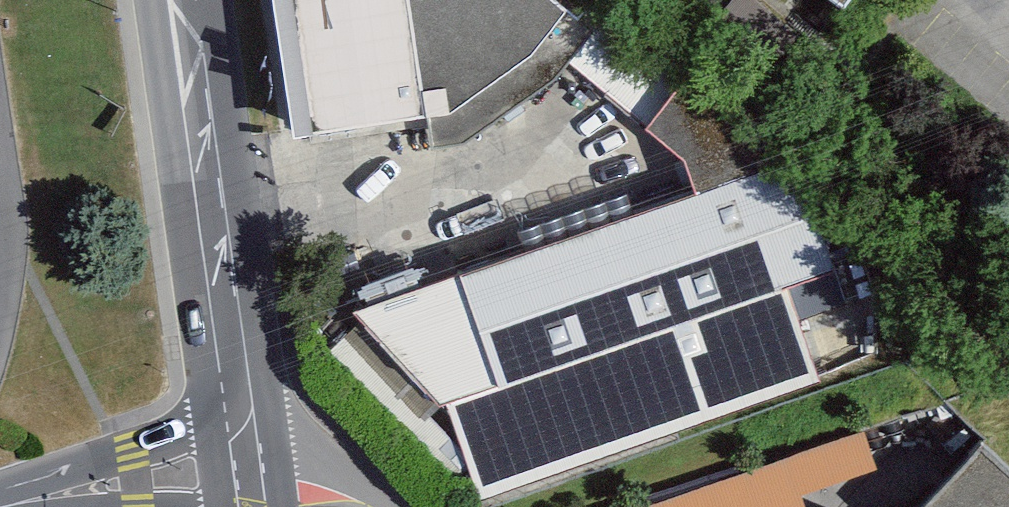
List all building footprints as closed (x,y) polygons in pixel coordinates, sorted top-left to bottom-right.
[(277,128),(410,105),(442,105),(526,49),(568,5),(562,0),(262,0),(277,128)] [(835,13),(845,0),(819,0),(835,13)] [(598,33),(577,61),(637,105),(658,77),(598,33)] [(439,391),(471,486),(825,369),(794,279),(840,259),(806,151),(348,299),(439,391)] [(412,420),(437,397),(361,314),(336,337),(412,420)] [(890,480),(878,428),(623,506),(812,506),(890,480)] [(987,429),(907,506),(1008,506),(1008,454),(987,429)]
